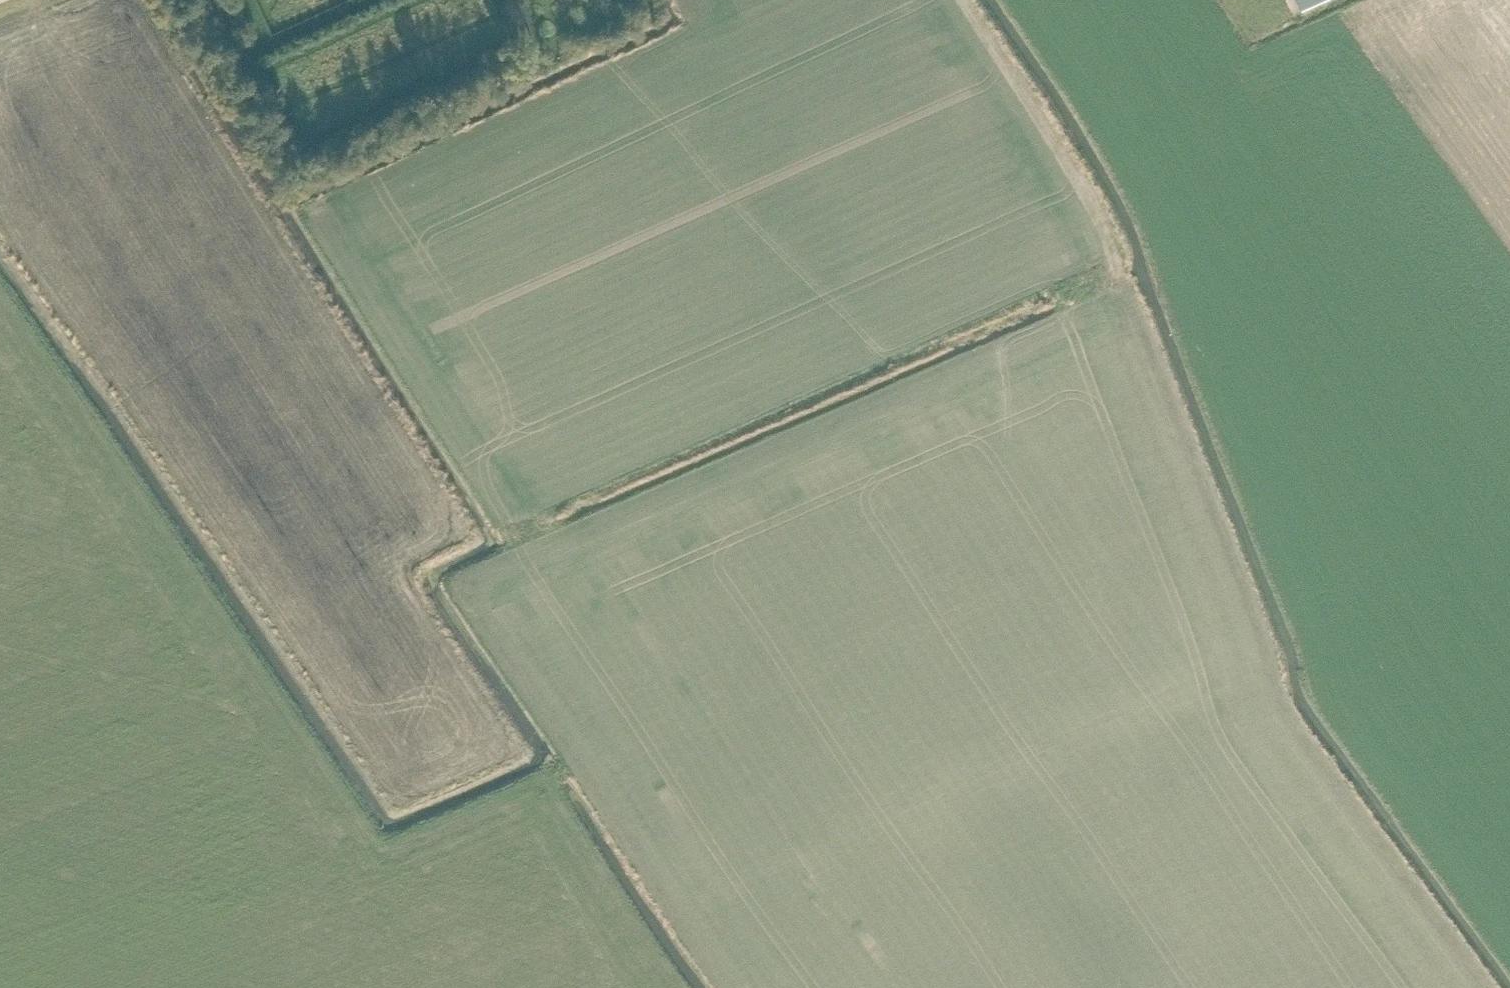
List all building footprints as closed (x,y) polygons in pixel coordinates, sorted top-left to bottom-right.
[(1323,0),(1297,0),(1302,10),(1323,0)]
